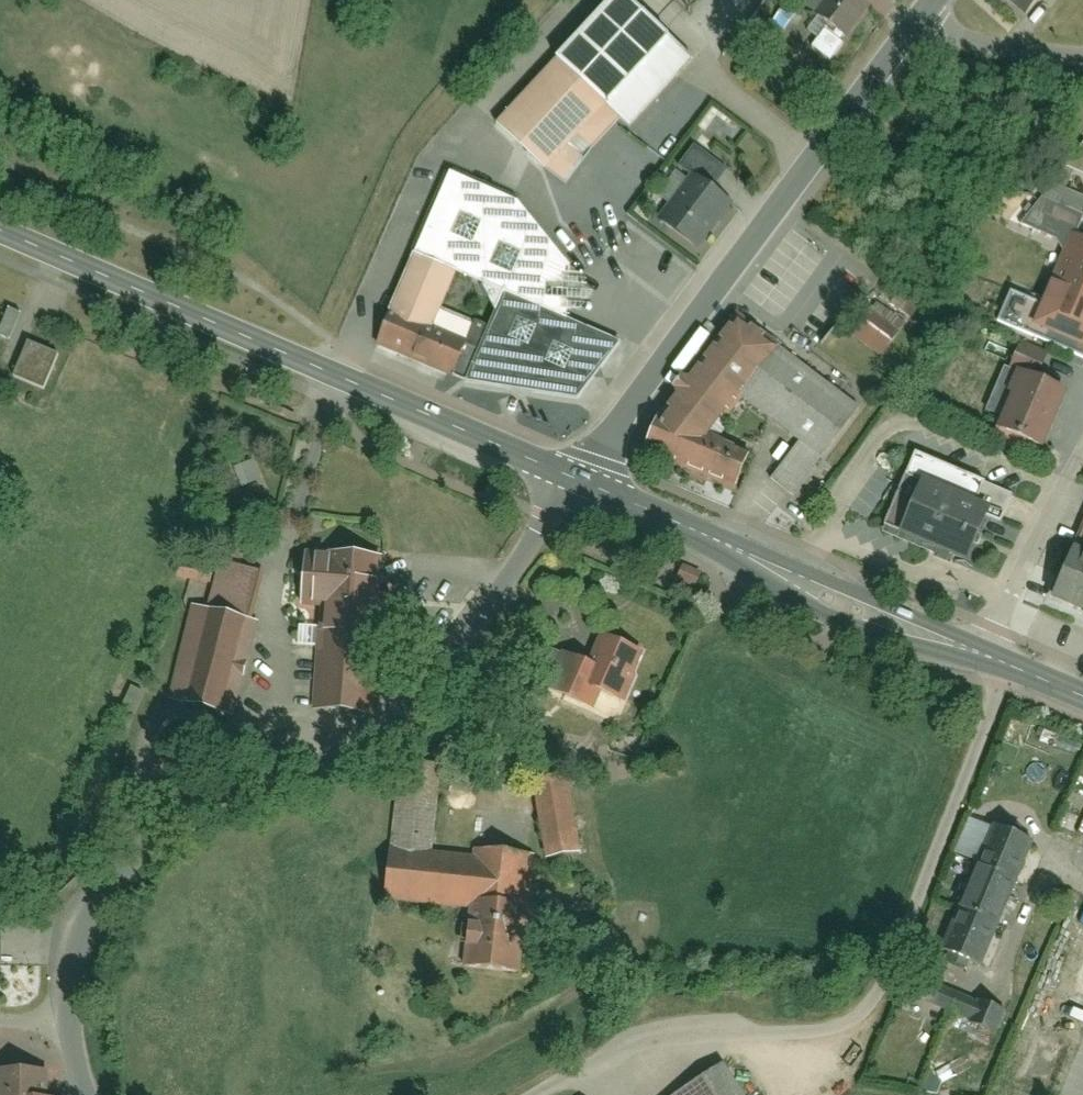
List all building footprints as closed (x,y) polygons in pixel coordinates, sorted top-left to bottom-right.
[(540,67),(490,122),(547,173),(562,183),(588,156),(585,150),(609,123),(628,138),(694,57),(624,0),(591,0),(538,65),(540,67)] [(840,48),(868,10),(855,0),(818,0),(803,21),(840,48)] [(1021,24),(1038,0),(987,0),(1021,24)] [(655,225),(697,254),(731,208),(710,192),(725,171),(692,147),(677,168),(689,177),(655,225)] [(417,254),(454,271),(507,295),(486,351),(470,391),(593,411),(634,351),(567,320),(585,282),(518,197),(446,168),(408,249),(417,254)] [(1082,323),(1082,242),(1072,237),(1044,307),(1082,323)] [(429,327),(454,271),(417,254),(379,344),(470,391),(486,351),(429,327)] [(878,306),(857,334),(885,354),(902,331),(899,329),(902,324),(878,306)] [(870,411),(741,317),(639,452),(741,500),(754,462),(708,441),(743,399),(801,432),(771,475),(811,505),(870,411)] [(997,429),(1049,450),(1072,394),(1020,372),(997,429)] [(919,474),(893,535),(962,563),(987,502),(919,474)] [(1050,603),(1082,617),(1082,546),(1076,543),(1050,603)] [(380,557),(300,551),(296,607),(320,609),(312,711),(368,715),(380,557)] [(683,566),(677,579),(694,588),(700,574),(683,566)] [(227,709),(255,623),(199,604),(170,691),(227,709)] [(584,702),(636,720),(657,657),(604,639),(584,702)] [(577,778),(540,780),(543,844),(581,842),(577,778)] [(977,871),(1018,888),(1035,847),(994,830),(977,871)] [(387,854),(383,903),(466,910),(460,971),(524,978),(537,853),(472,847),(471,862),(387,854)] [(960,910),(1001,928),(1018,888),(977,871),(960,910)] [(942,950),(983,968),(1001,928),(960,910),(942,950)] [(6,977),(8,922),(0,921),(0,977),(6,977)] [(10,1094),(47,1094),(46,1062),(9,1063),(10,1094)] [(680,1094),(739,1094),(723,1068),(680,1094)]
